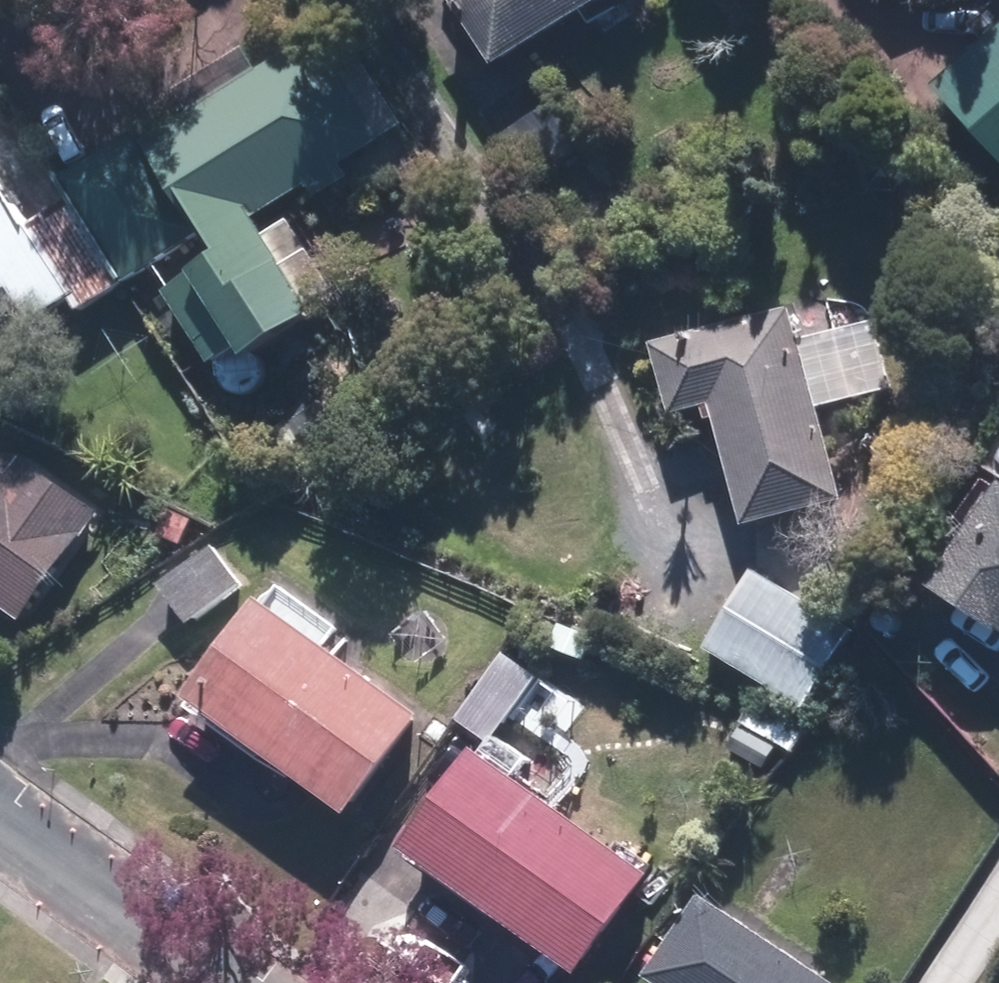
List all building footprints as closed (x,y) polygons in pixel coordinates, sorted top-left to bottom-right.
[(602,0),(439,0),(486,74),(602,0)] [(245,223),(398,127),(334,26),(256,75),(241,52),(170,96),(177,106),(56,182),(122,288),(192,244),(203,260),(178,276),(181,279),(157,294),(204,369),(228,354),(235,365),(306,320),(300,310),(327,292),(282,221),(254,238),(245,223)] [(922,99),(998,185),(998,32),(922,99)] [(584,148),(552,100),(489,141),(521,189),(584,148)] [(112,290),(60,208),(17,234),(0,207),(0,293),(2,292),(23,326),(68,299),(76,312),(112,290)] [(793,344),(785,313),(645,353),(664,420),(700,410),(736,535),(840,506),(812,410),(889,389),(870,323),(793,344)] [(16,625),(95,516),(14,458),(1,476),(0,476),(0,614),(16,625)] [(998,645),(998,472),(995,469),(913,598),(986,644),(989,639),(998,645)] [(181,630),(242,588),(214,548),(153,589),(181,630)] [(724,604),(695,653),(798,711),(846,627),(744,569),(724,604)] [(414,724),(249,601),(175,700),(340,823),(414,724)] [(532,679),(498,656),(452,724),(485,747),(532,679)] [(461,757),(391,856),(571,982),(572,982),(642,885),(461,757)] [(693,898),(638,982),(827,982),(693,898)]
